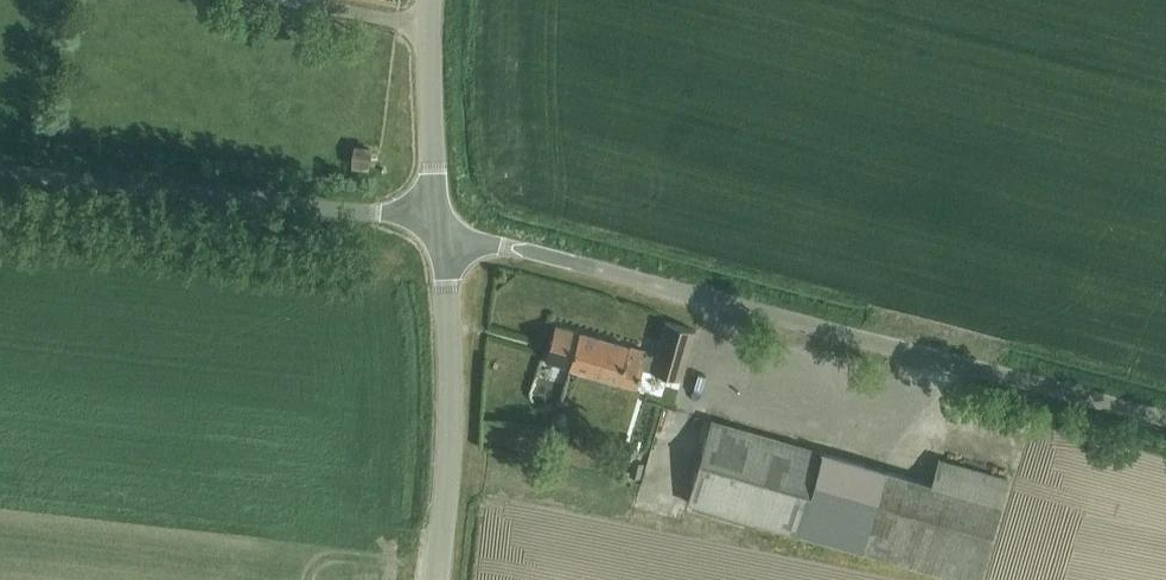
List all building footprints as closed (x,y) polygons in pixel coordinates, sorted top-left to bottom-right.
[(367,165),(369,146),(355,145),(353,164),(367,165)] [(680,379),(695,330),(664,320),(654,354),(646,351),(554,323),(544,359),(635,386),(641,365),(650,368),(649,370),(680,379)] [(701,455),(687,500),(811,536),(835,456),(793,444),(711,420),(701,455)] [(811,536),(964,579),(978,579),(1000,503),(835,456),(811,536)] [(632,457),(628,472),(638,475),(642,460),(632,457)] [(685,497),(638,484),(632,507),(679,520),(685,497)]
